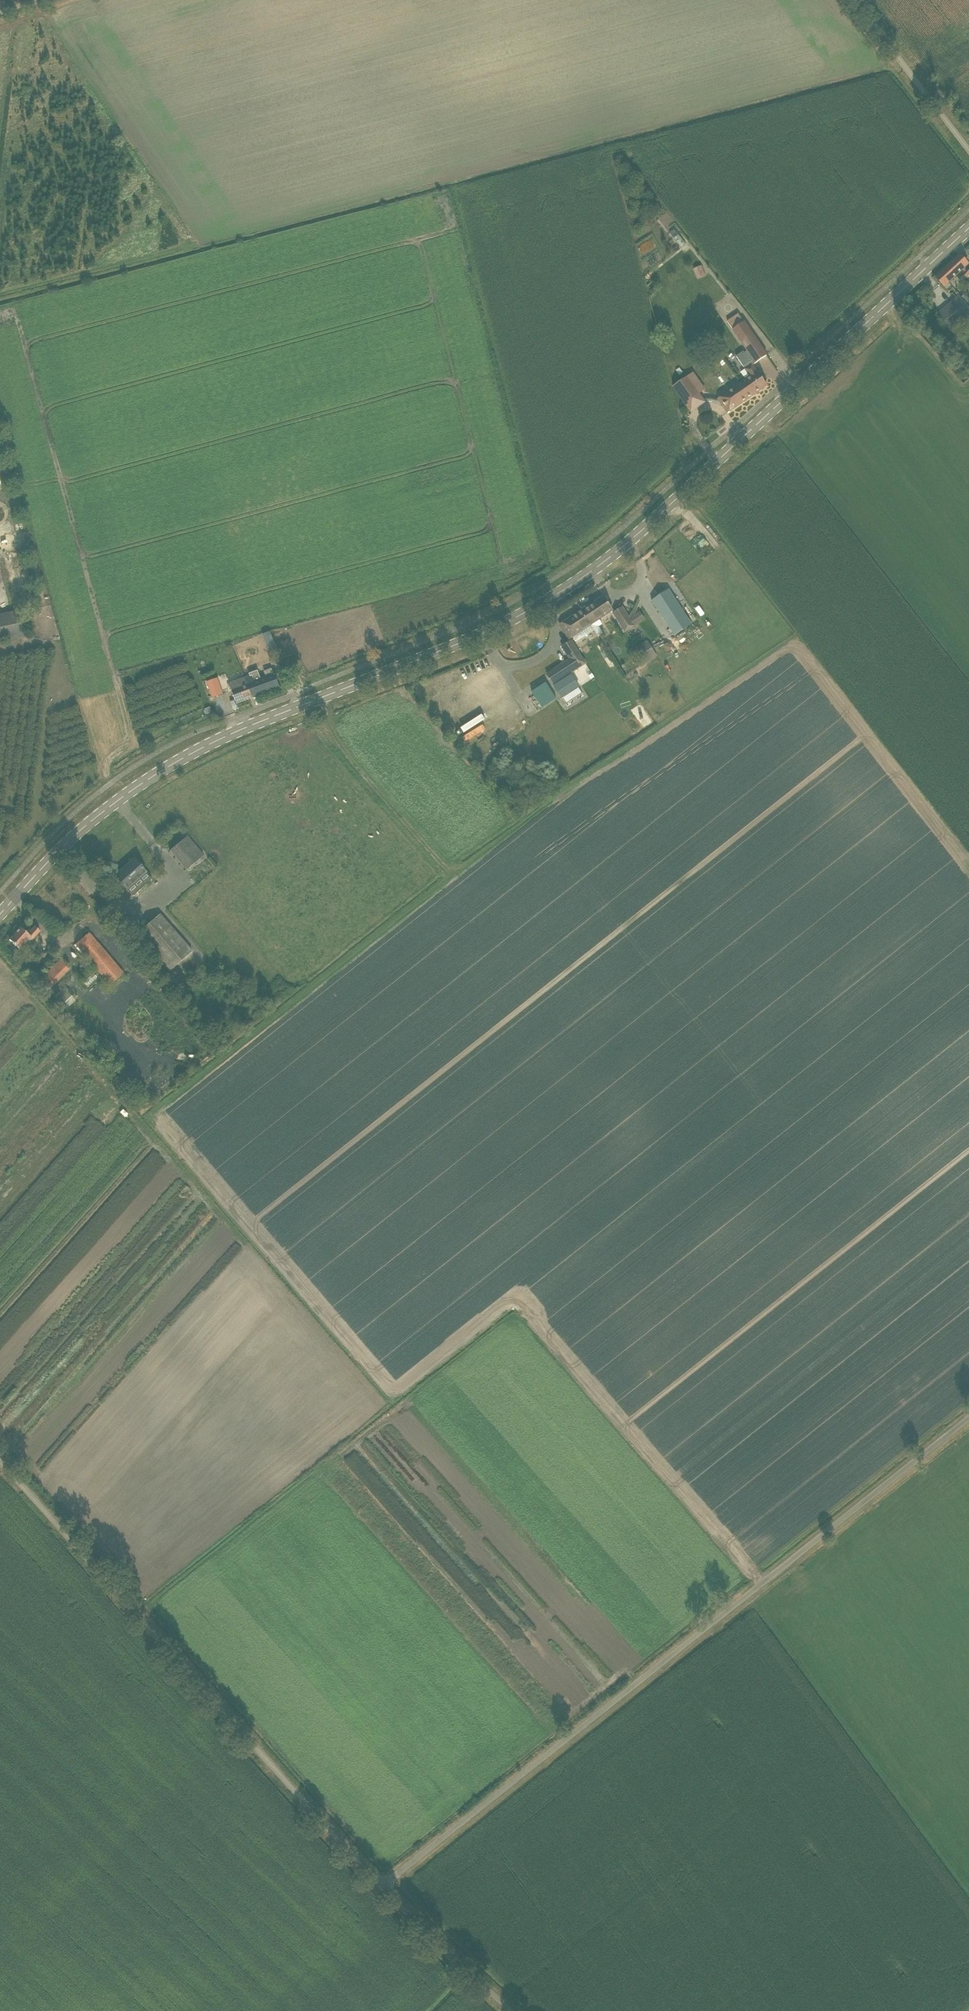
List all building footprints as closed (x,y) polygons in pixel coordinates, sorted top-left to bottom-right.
[(956,259),(964,269),(963,270),(967,274),(965,276),(968,280),(968,265),(960,255),(956,259)] [(964,269),(956,259),(936,278),(944,287),(963,270),(964,269)] [(698,279),(706,275),(702,265),(693,269),(698,279)] [(968,324),(968,309),(959,297),(937,315),(950,331),(961,322),(965,327),(968,324)] [(767,355),(745,322),(744,322),(739,314),(727,321),(733,330),(755,363),(767,355)] [(756,394),(767,386),(757,371),(757,372),(752,365),(755,363),(747,351),(744,353),(744,352),(736,357),(744,367),(745,366),(747,368),(745,369),(747,373),(750,376),(746,379),(756,394)] [(705,403),(699,394),(687,377),(673,387),(685,404),(692,413),(705,403)] [(717,399),(728,413),(756,394),(746,379),(717,399)] [(669,590),(652,601),(669,627),(686,616),(669,590)] [(604,597),(582,611),(591,625),(613,610),(604,597)] [(621,625),(630,619),(622,607),(614,613),(621,625)] [(25,636),(19,610),(0,614),(0,642),(25,636)] [(582,611),(561,624),(570,638),(591,625),(582,611)] [(641,612),(630,619),(634,626),(646,619),(641,612)] [(269,632),(262,635),(268,651),(276,648),(269,632)] [(583,638),(576,642),(581,649),(588,644),(583,638)] [(571,641),(562,647),(570,659),(560,666),(567,676),(577,669),(586,663),(579,654),(571,641)] [(645,664),(657,656),(648,641),(635,648),(645,664)] [(560,666),(547,674),(553,684),(567,676),(560,666)] [(250,676),(244,678),(252,698),(280,688),(275,674),(261,679),(258,671),(249,674),(250,676)] [(572,674),(555,685),(563,698),(564,697),(567,702),(582,693),(579,688),(580,687),(572,674)] [(252,698),(244,678),(229,684),(237,704),(252,698)] [(546,683),(531,692),(541,707),(556,698),(546,683)] [(222,689),(211,693),(213,698),(224,694),(222,689)] [(203,855),(194,844),(187,836),(170,851),(186,870),(203,855)] [(115,877),(126,889),(146,873),(134,860),(115,877)] [(160,914),(137,934),(169,971),(192,952),(160,914)] [(31,942),(40,932),(35,927),(28,934),(20,928),(9,940),(20,949),(28,939),(31,942)] [(76,944),(82,952),(110,985),(123,974),(89,933),(76,944)] [(50,990),(70,968),(60,959),(40,980),(50,990)]
